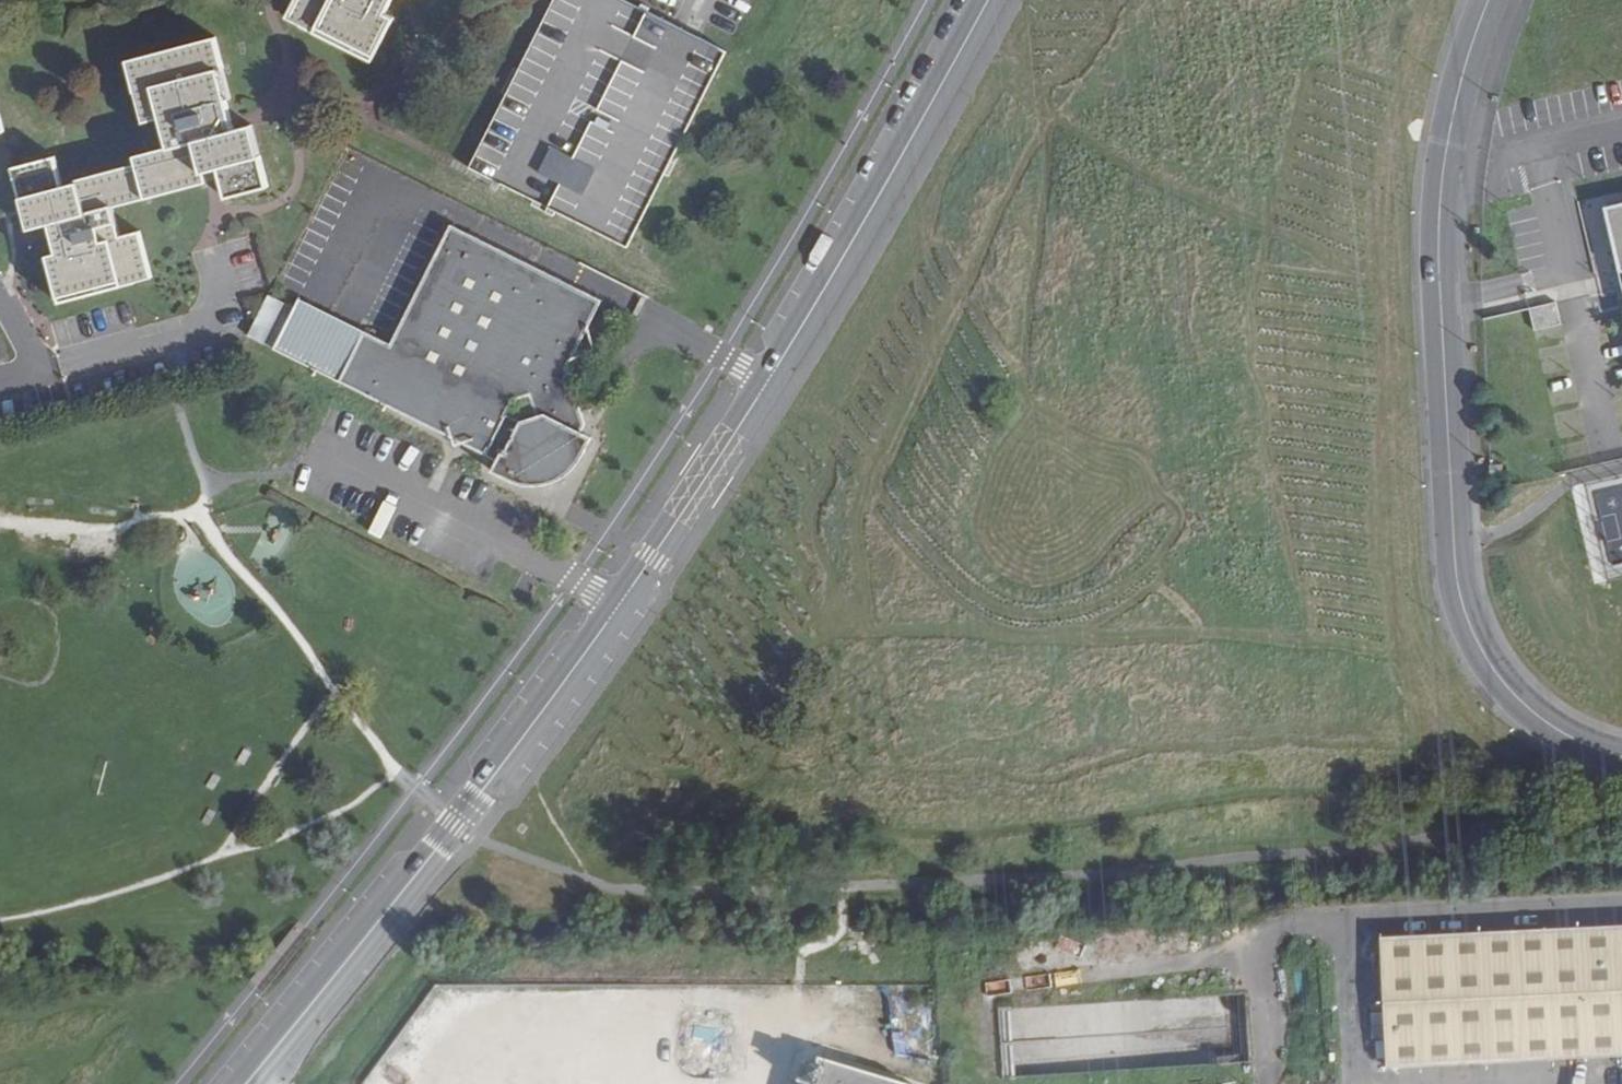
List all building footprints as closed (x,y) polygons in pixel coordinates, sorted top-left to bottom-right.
[(286,16),(370,59),(392,16),(384,12),(390,0),(295,0),(286,16)] [(726,49),(688,30),(628,0),(552,0),(469,167),(627,246),(726,49)] [(63,186),(55,156),(13,167),(30,228),(51,223),(58,251),(48,253),(60,299),(149,275),(138,230),(119,235),(112,206),(207,181),(204,171),(217,168),(225,195),(266,185),(251,124),(231,129),(224,98),(230,98),(213,36),(126,58),(142,119),(160,114),(168,146),(135,154),(137,163),(76,178),(77,183),(63,186)] [(1602,205),(1621,290),(1621,201),(1602,205)] [(364,330),(354,350),(297,322),(289,318),(294,307),(269,295),(249,335),(373,398),(377,390),(390,398),(392,400),(395,403),(399,408),(403,412),(409,416),(413,419),(420,421),(427,423),(435,424),(444,423),(451,421),(454,430),(473,439),(477,450),(497,460),(492,471),(509,479),(510,476),(511,476),(512,477),(513,477),(514,477),(514,478),(515,478),(516,479),(517,479),(518,479),(519,479),(520,479),(520,480),(522,480),(523,481),(524,481),(525,481),(526,481),(527,481),(528,481),(529,481),(530,481),(531,481),(532,481),(533,481),(535,482),(535,481),(536,481),(537,481),(538,481),(539,481),(540,481),(541,481),(542,487),(561,479),(559,475),(560,475),(560,474),(561,473),(562,473),(563,472),(564,471),(565,471),(566,470),(567,470),(567,469),(568,469),(568,468),(569,467),(570,466),(571,465),(572,464),(573,463),(574,463),(574,462),(575,461),(575,460),(576,459),(577,458),(577,457),(578,456),(579,455),(579,454),(580,453),(580,452),(584,454),(592,437),(582,432),(585,424),(568,370),(602,300),(451,224),(391,343),(364,330)] [(307,302),(297,322),(354,350),(364,330),(307,302)] [(413,419),(409,416),(403,412),(399,408),(395,403),(392,400),(390,398),(377,390),(373,398),(413,419)] [(420,421),(413,419),(477,450),(473,439),(454,430),(451,421),(444,423),(435,424),(427,423),(420,421)] [(1373,938),(1379,1070),(1612,1055),(1621,1055),(1621,924),(1606,925),(1373,938)] [(814,1067),(811,1074),(799,1073),(796,1083),(880,1083),(814,1067)]
